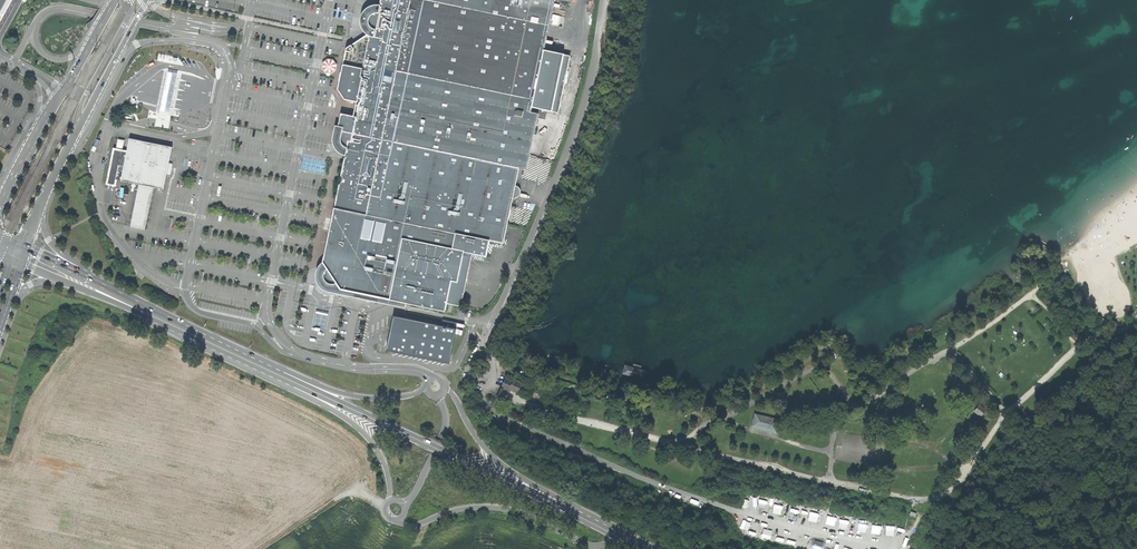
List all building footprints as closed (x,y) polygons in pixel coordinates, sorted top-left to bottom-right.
[(461,308),(473,257),(485,259),(489,242),(504,244),(512,207),(511,207),(522,155),(528,156),(536,120),(530,119),(532,108),(559,113),(571,57),(544,51),(552,13),(549,13),(552,2),(554,2),(554,0),(380,0),(379,7),(375,6),(373,14),(370,13),(366,13),(363,26),(367,27),(371,28),(369,36),(366,35),(363,37),(346,49),(342,69),(338,90),(345,101),(354,103),(355,98),(361,99),(351,143),(349,142),(335,208),(331,208),(327,224),(324,240),(320,262),(314,268),(313,275),(313,282),(316,287),(319,290),(403,308),(403,305),(439,311),(451,314),(453,306),(461,308)] [(177,75),(168,73),(168,74),(166,82),(164,92),(162,102),(161,111),(170,113),(172,103),(174,94),(176,84),(177,76),(177,75)] [(328,99),(326,107),(332,108),(334,101),(328,99)] [(130,227),(145,230),(153,187),(163,189),(166,174),(170,175),(172,164),(169,163),(172,148),(129,139),(126,152),(124,166),(121,181),(139,184),(130,227)] [(119,166),(124,166),(126,152),(118,150),(114,149),(107,183),(111,184),(114,185),(119,166)] [(394,316),(386,351),(449,364),(457,329),(394,316)] [(626,367),(624,373),(643,378),(645,372),(626,367)] [(506,379),(502,388),(510,391),(511,390),(517,393),(521,384),(514,381),(513,382),(506,379)] [(539,391),(535,390),(533,397),(535,397),(536,398),(536,400),(540,401),(542,394),(539,393),(539,391)] [(980,417),(984,411),(978,407),(974,413),(980,417)] [(779,422),(755,416),(753,426),(777,432),(779,422)]
